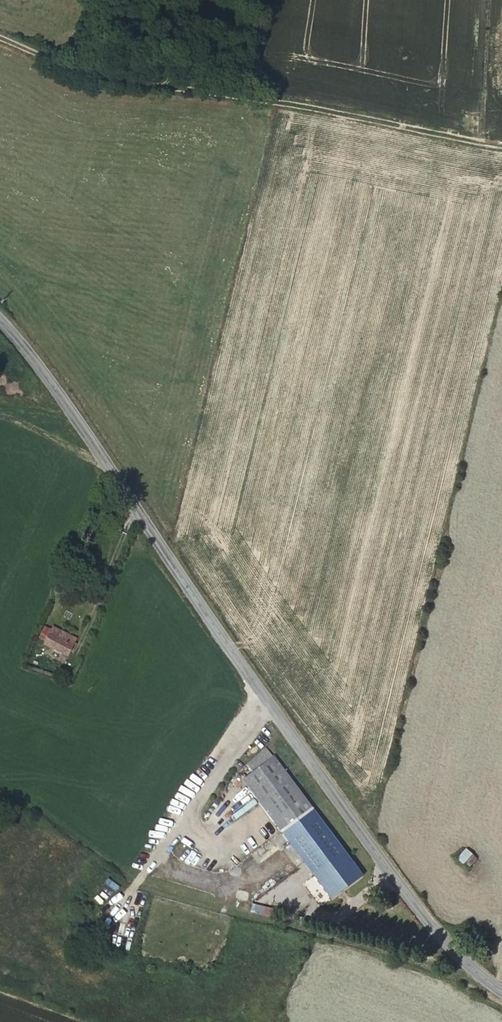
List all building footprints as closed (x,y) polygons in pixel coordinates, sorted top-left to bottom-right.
[(89,578),(90,576),(83,562),(82,561),(76,569),(89,578)] [(52,626),(51,629),(46,640),(45,643),(70,655),(77,637),(52,626)] [(46,640),(51,629),(45,627),(40,637),(46,640)] [(240,780),(329,896),(359,874),(270,757),(240,780)] [(457,859),(468,869),(478,858),(467,848),(457,859)] [(253,904),(251,913),(275,919),(277,910),(253,904)]
